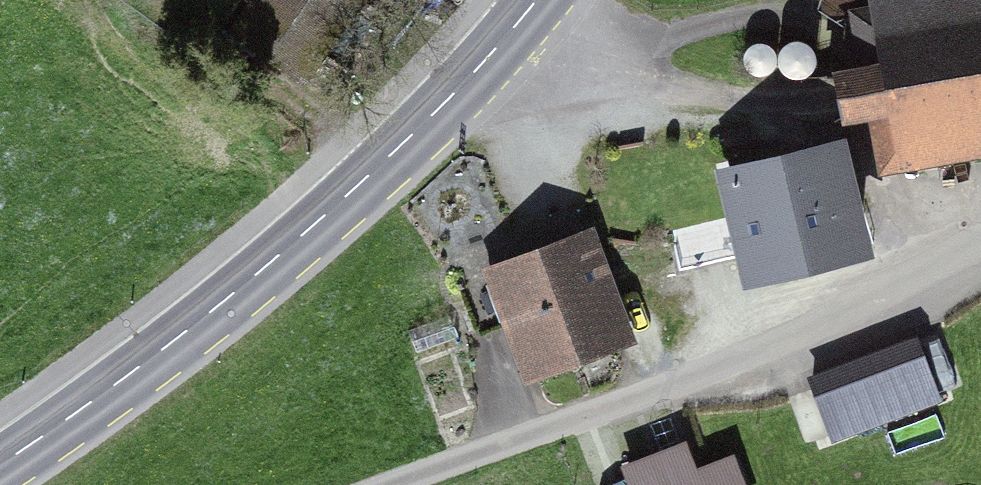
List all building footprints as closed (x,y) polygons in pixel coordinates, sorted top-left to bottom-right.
[(872,1),(850,5),(860,58),(832,63),(843,122),(866,118),(877,177),(980,157),(980,0),(872,0),(872,1)] [(844,131),(715,164),(745,280),(874,247),(844,131)] [(640,338),(596,222),(479,266),(523,381),(640,338)] [(917,333),(805,374),(831,441),(942,399),(917,333)] [(628,484),(748,484),(736,452),(698,466),(688,437),(619,462),(628,484)]
